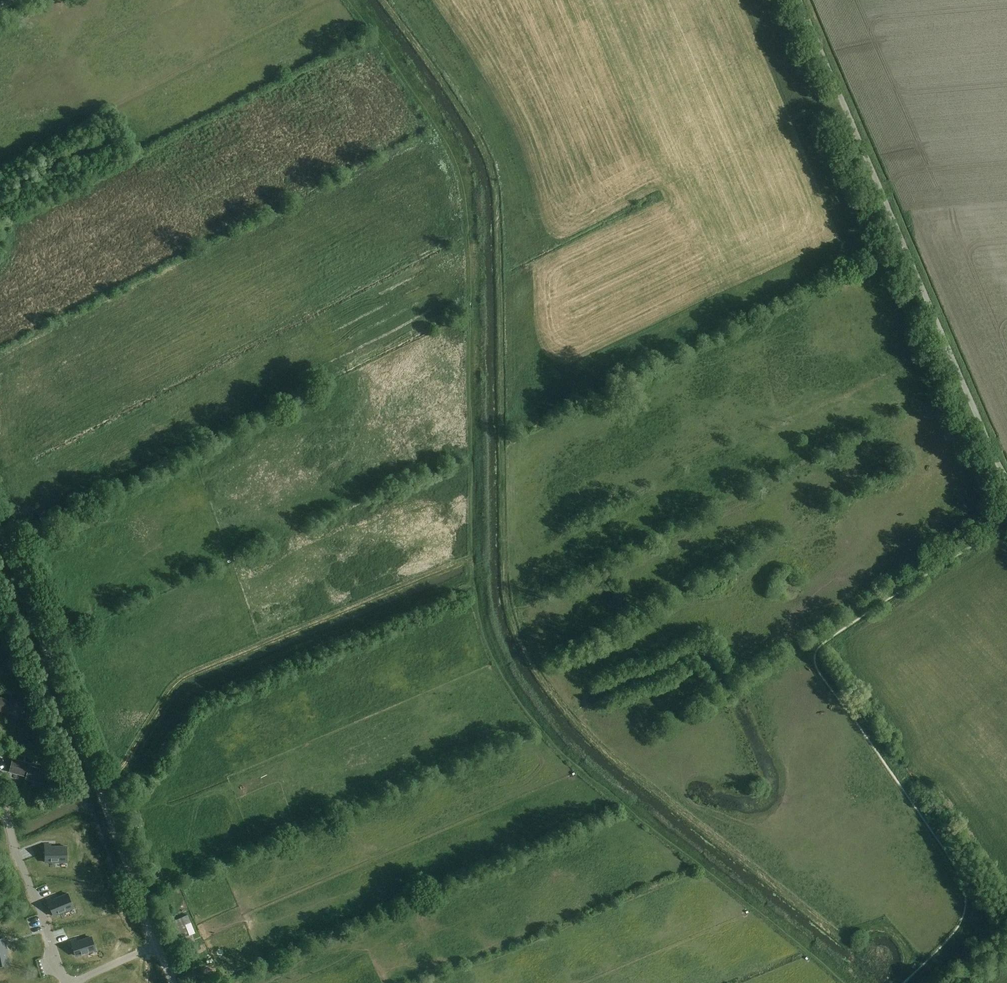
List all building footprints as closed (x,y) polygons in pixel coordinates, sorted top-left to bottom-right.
[(5,700),(6,711),(6,713),(24,712),(23,699),(5,700)] [(27,776),(29,766),(30,764),(13,759),(10,772),(27,776)] [(29,766),(27,776),(26,778),(43,783),(46,770),(29,766)] [(45,844),(45,862),(67,862),(67,847),(51,847),(51,844),(45,844)] [(53,897),(47,899),(53,916),(74,908),(68,894),(54,899),(53,897)] [(184,924),(181,926),(185,937),(189,935),(184,924)] [(76,939),(71,941),(76,956),(96,950),(92,937),(77,942),(76,939)] [(0,939),(0,966),(10,963),(4,938),(0,939)]
